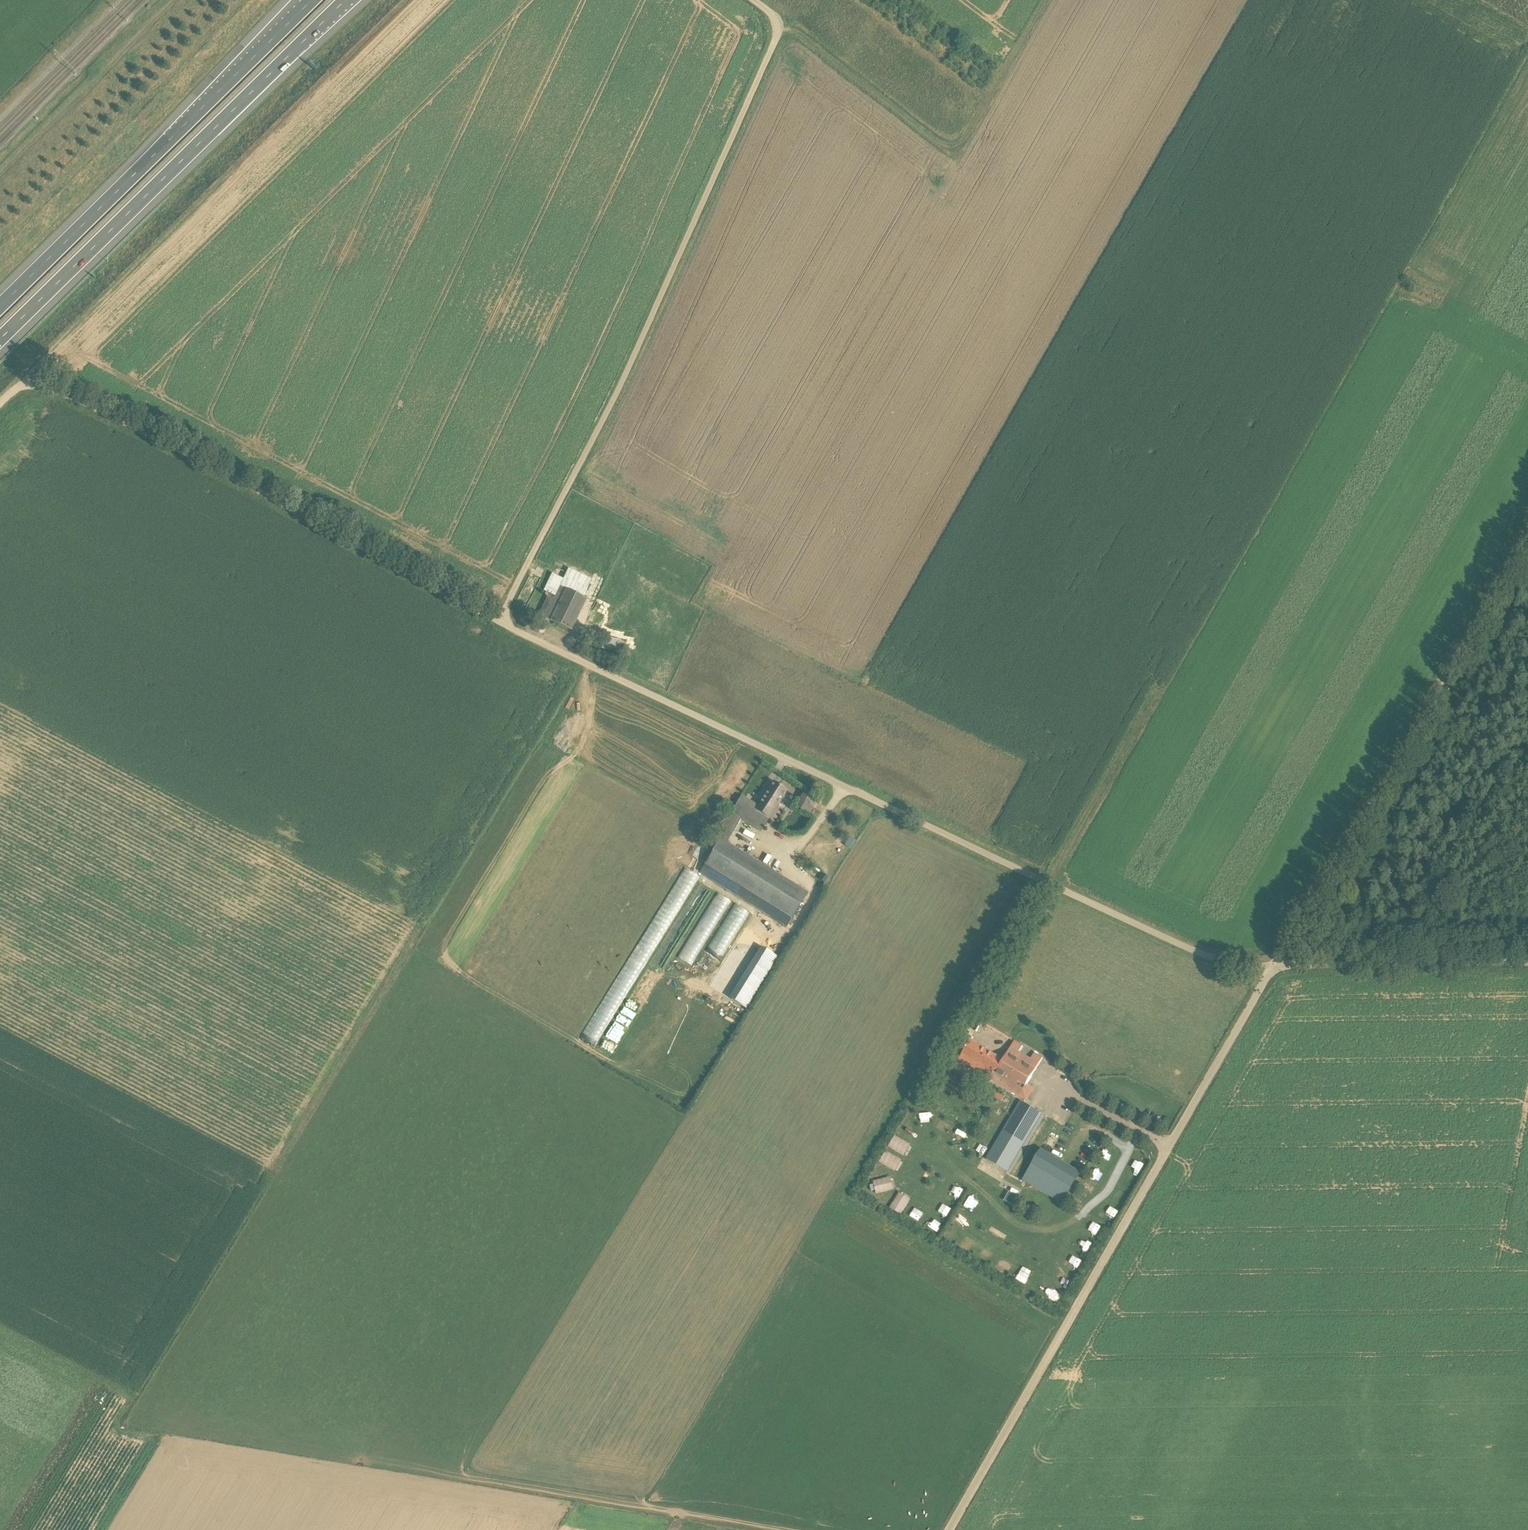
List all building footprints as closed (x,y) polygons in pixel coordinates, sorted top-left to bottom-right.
[(556,597),(561,586),(564,580),(552,574),(544,591),(549,593),(556,597)] [(586,599),(561,586),(556,597),(549,593),(539,615),(571,630),(575,621),(586,599)] [(620,641),(604,636),(599,650),(616,655),(620,641)] [(776,806),(786,790),(774,782),(757,807),(751,803),(750,805),(749,804),(741,817),(761,830),(769,818),(774,822),(776,819),(782,810),(776,806)] [(817,801),(803,793),(796,807),(809,814),(817,801)] [(720,839),(706,863),(792,917),(807,894),(720,839)] [(681,891),(679,895),(685,899),(698,876),(684,868),(672,889),(676,890),(677,889),(681,891)] [(681,955),(693,962),(719,917),(720,917),(730,901),(716,893),(681,955)] [(731,903),(709,950),(724,957),(747,911),(731,903)] [(728,990),(764,923),(750,915),(714,982),(728,990)] [(726,998),(745,1009),(775,956),(756,945),(726,998)] [(701,968),(707,955),(702,953),(696,965),(701,968)] [(596,1024),(594,1028),(588,1025),(581,1037),(594,1045),(604,1028),(596,1024)] [(1003,1060),(970,1040),(959,1060),(992,1079),(1003,1060)] [(1015,1041),(1003,1060),(992,1079),(1026,1099),(1033,1087),(1027,1084),(1043,1058),(1035,1053),(1031,1059),(1019,1052),(1023,1046),(1015,1041)] [(1005,1096),(996,1092),(993,1097),(1002,1102),(1005,1096)] [(1042,1113),(1021,1101),(1009,1121),(1002,1117),(999,1122),(1006,1126),(987,1159),(1008,1171),(1042,1113)] [(958,1140),(962,1132),(954,1128),(950,1136),(958,1140)] [(901,1155),(909,1143),(893,1134),(886,1145),(901,1155)] [(883,1149),(877,1161),(894,1170),(900,1157),(883,1149)] [(1041,1151),(1024,1180),(1037,1188),(1046,1173),(1071,1188),(1080,1174),(1041,1151)] [(893,1189),(890,1176),(873,1179),(875,1193),(893,1189)] [(889,1208),(902,1214),(910,1198),(897,1192),(889,1208)] [(1009,1192),(1004,1200),(1013,1205),(1018,1197),(1009,1192)] [(944,1199),(938,1207),(944,1213),(951,1205),(944,1199)] [(935,1217),(930,1226),(939,1231),(944,1222),(935,1217)] [(967,1240),(962,1248),(970,1253),(975,1245),(967,1240)] [(1065,1250),(1060,1260),(1070,1264),(1074,1254),(1065,1250)] [(1003,1268),(1006,1258),(1000,1256),(996,1266),(1003,1268)]
